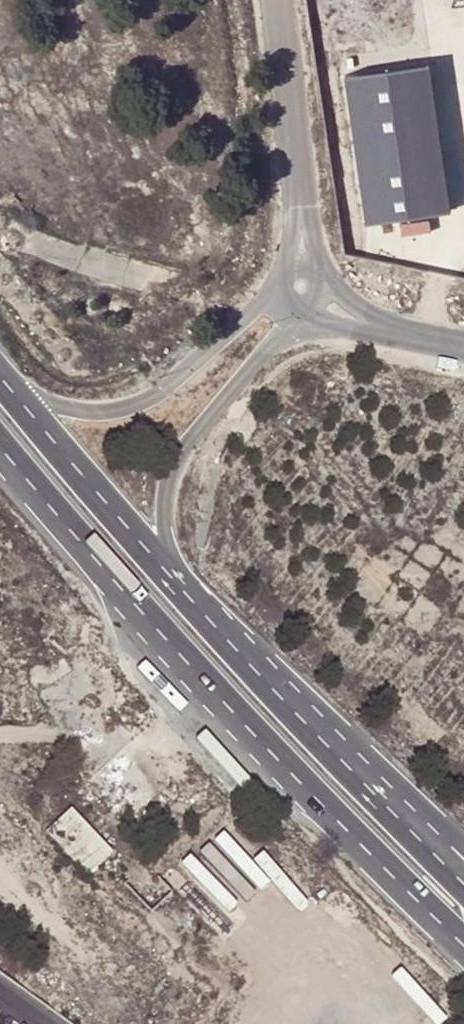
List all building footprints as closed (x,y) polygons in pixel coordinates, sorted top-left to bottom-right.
[(419,65),(338,77),(359,225),(441,213),(419,65)] [(47,837),(88,881),(115,855),(75,812),(47,837)]
